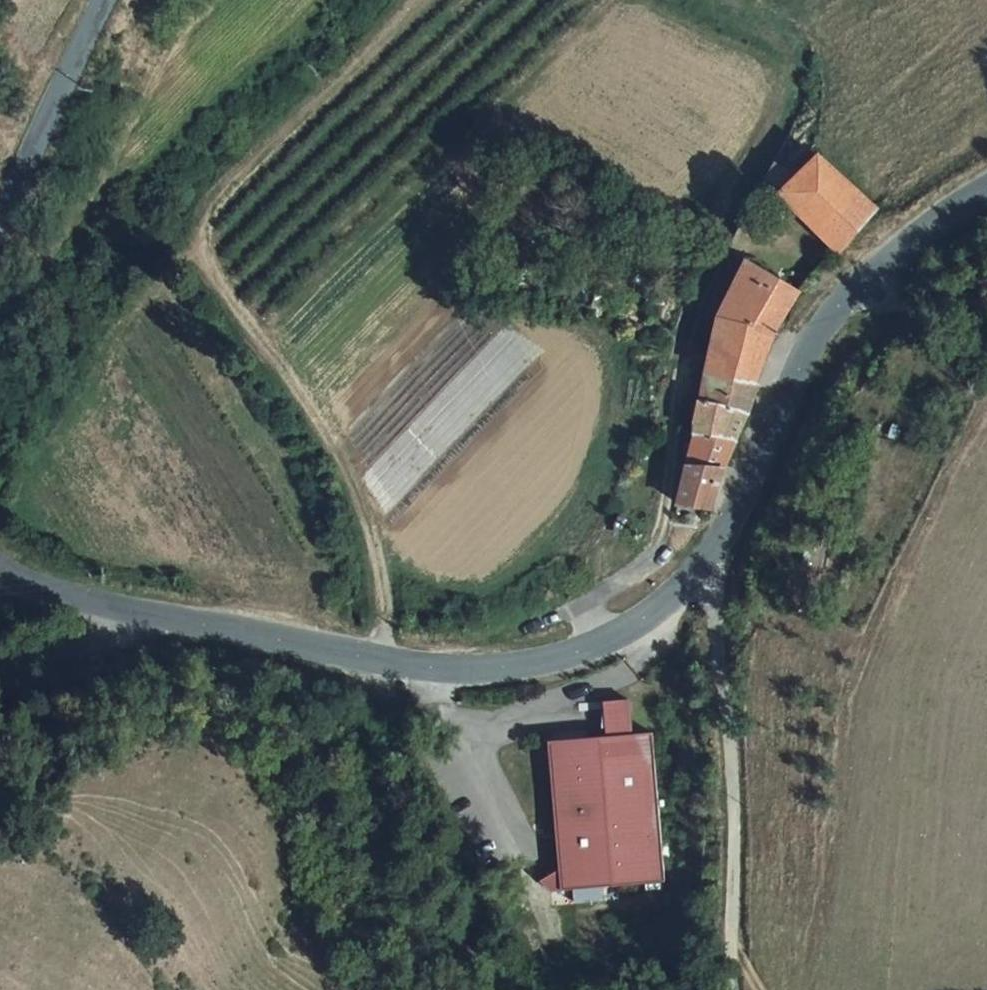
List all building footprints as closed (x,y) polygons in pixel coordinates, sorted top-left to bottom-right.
[(765,175),(764,179),(823,237),(862,192),(826,154),(795,181),(778,164),(765,175)] [(823,237),(842,255),(847,246),(876,207),(862,192),(823,237)] [(710,341),(707,369),(756,383),(767,340),(796,297),(746,259),(717,310),(710,341)] [(707,369),(700,400),(744,413),(756,383),(707,369)] [(685,437),(692,438),(700,400),(689,397),(685,437)] [(700,400),(692,438),(732,441),(744,413),(700,400)] [(692,438),(687,465),(724,463),(732,441),(692,438)] [(712,504),(724,463),(687,465),(680,501),(712,504)] [(612,733),(558,735),(565,888),(670,884),(662,731),(636,732),(635,707),(611,708),(612,733)]
